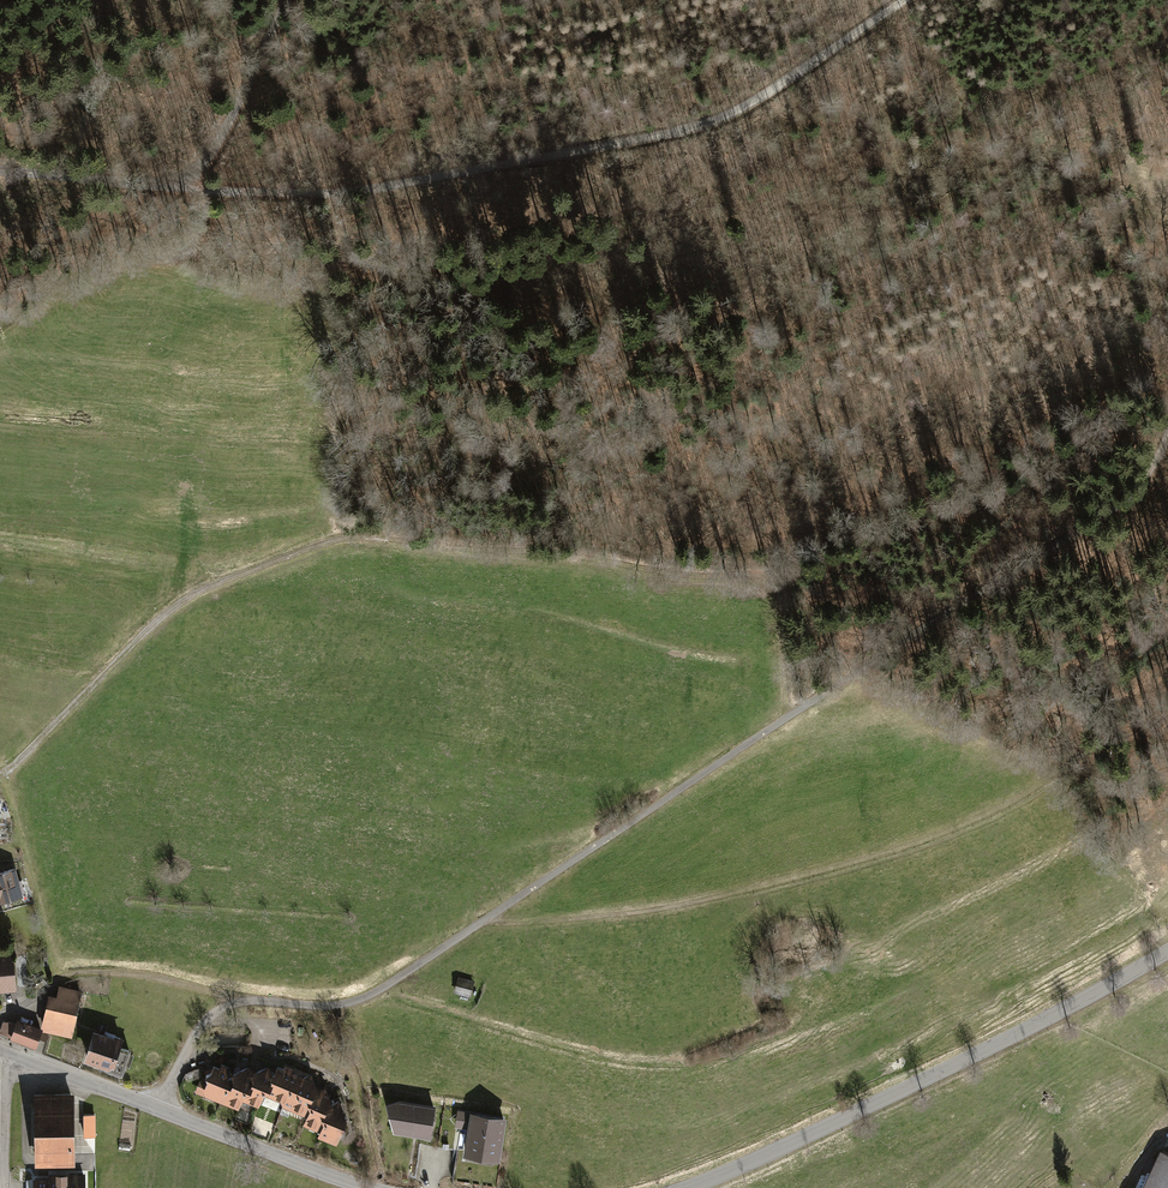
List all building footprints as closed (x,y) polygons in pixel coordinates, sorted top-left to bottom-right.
[(194,218),(205,225),(210,218),(199,211),(194,218)] [(25,896),(17,868),(0,872),(0,892),(3,902),(25,896)] [(0,954),(0,991),(16,990),(14,953),(0,954)] [(473,982),(456,978),(452,995),(469,999),(473,982)] [(45,1030),(70,1038),(83,992),(61,986),(58,997),(51,995),(41,1030),(45,1030)] [(11,1041),(39,1049),(45,1030),(41,1030),(17,1023),(16,1026),(4,1023),(1,1035),(12,1038),(11,1041)] [(94,1032),(82,1062),(120,1077),(123,1069),(128,1071),(133,1057),(128,1055),(129,1052),(120,1049),(123,1040),(103,1032),(102,1035),(94,1032)] [(202,1098),(222,1105),(233,1074),(228,1072),(229,1068),(222,1065),(221,1069),(213,1067),(211,1074),(204,1077),(207,1085),(202,1098)] [(268,1102),(288,1109),(300,1076),(296,1074),(298,1070),(288,1066),(286,1071),(280,1069),(275,1076),(268,1102)] [(222,1105),(242,1112),(245,1103),(254,1075),(253,1069),(233,1074),(222,1105)] [(245,1103),(265,1111),(268,1102),(275,1076),(272,1069),(254,1075),(245,1103)] [(288,1109),(308,1116),(318,1092),(316,1077),(306,1079),(300,1076),(288,1109)] [(304,1127),(324,1134),(334,1105),(329,1089),(318,1092),(308,1116),(304,1127)] [(74,1160),(74,1095),(32,1095),(33,1161),(74,1160)] [(394,1134),(432,1140),(438,1105),(399,1099),(384,1104),(394,1134)] [(322,1140),(342,1147),(350,1123),(342,1103),(334,1105),(324,1134),(322,1140)] [(463,1156),(501,1163),(509,1119),(471,1113),(463,1156)] [(1156,1148),(1137,1187),(1167,1187),(1167,1154),(1156,1148)] [(29,1187),(85,1187),(85,1173),(46,1173),(46,1178),(29,1178),(29,1187)]
